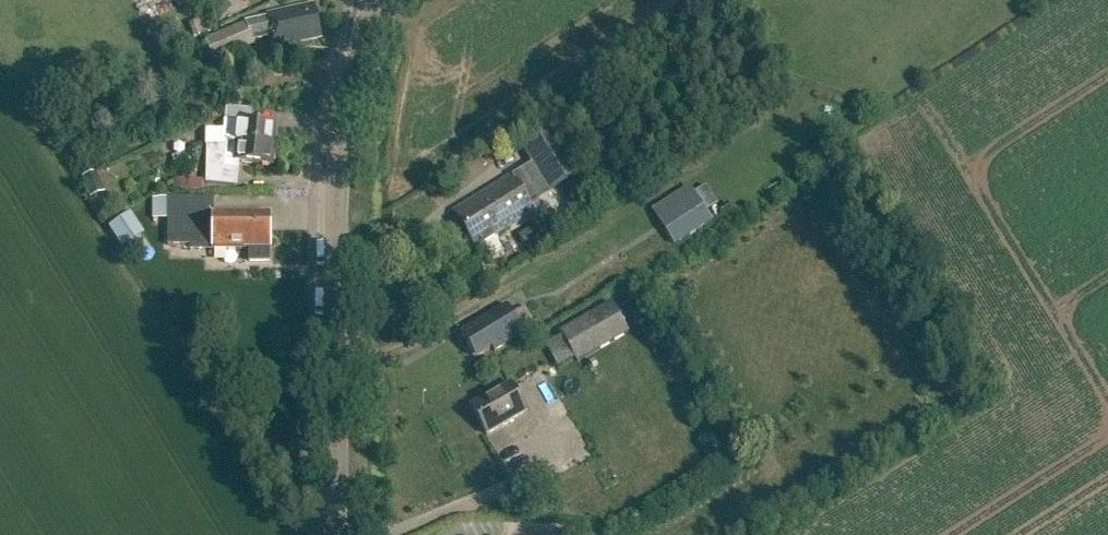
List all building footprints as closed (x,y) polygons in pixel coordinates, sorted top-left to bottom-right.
[(208,15),(218,23),(232,7),(224,0),(220,0),(208,15)] [(321,39),(313,4),(266,14),(267,17),(244,22),(245,24),(205,41),(213,61),(253,44),(251,39),(271,35),(274,49),(321,39)] [(187,51),(172,58),(177,69),(192,61),(187,51)] [(232,105),(256,96),(251,81),(227,90),(232,105)] [(196,100),(188,111),(197,117),(205,107),(196,100)] [(84,117),(72,122),(77,133),(88,129),(84,117)] [(208,131),(207,146),(226,146),(226,141),(274,146),(276,127),(223,121),(224,131),(208,131)] [(553,124),(518,144),(545,189),(580,169),(553,124)] [(207,162),(205,183),(236,186),(239,162),(272,166),(274,146),(226,141),(226,146),(207,146),(207,162)] [(97,172),(82,178),(90,199),(105,193),(97,172)] [(512,176),(453,212),(475,247),(482,242),(493,236),(533,211),(512,176)] [(173,180),(173,190),(188,191),(188,181),(173,180)] [(685,219),(665,232),(672,244),(711,219),(692,189),(674,201),(685,219)] [(212,246),(212,250),(242,250),(242,248),(249,248),(249,261),(268,261),(267,248),(270,248),(270,214),(213,214),(213,198),(167,198),(167,199),(167,220),(167,245),(212,246)] [(152,199),(152,220),(167,220),(167,199),(152,199)] [(130,213),(109,228),(123,250),(145,235),(130,213)] [(514,230),(526,250),(541,241),(529,221),(514,230)] [(493,236),(482,242),(490,255),(501,249),(493,236)] [(611,304),(561,332),(578,362),(628,334),(611,304)] [(506,305),(460,333),(475,358),(492,348),(494,351),(534,327),(523,308),(512,315),(506,305)] [(510,383),(470,406),(486,435),(526,412),(510,383)]
